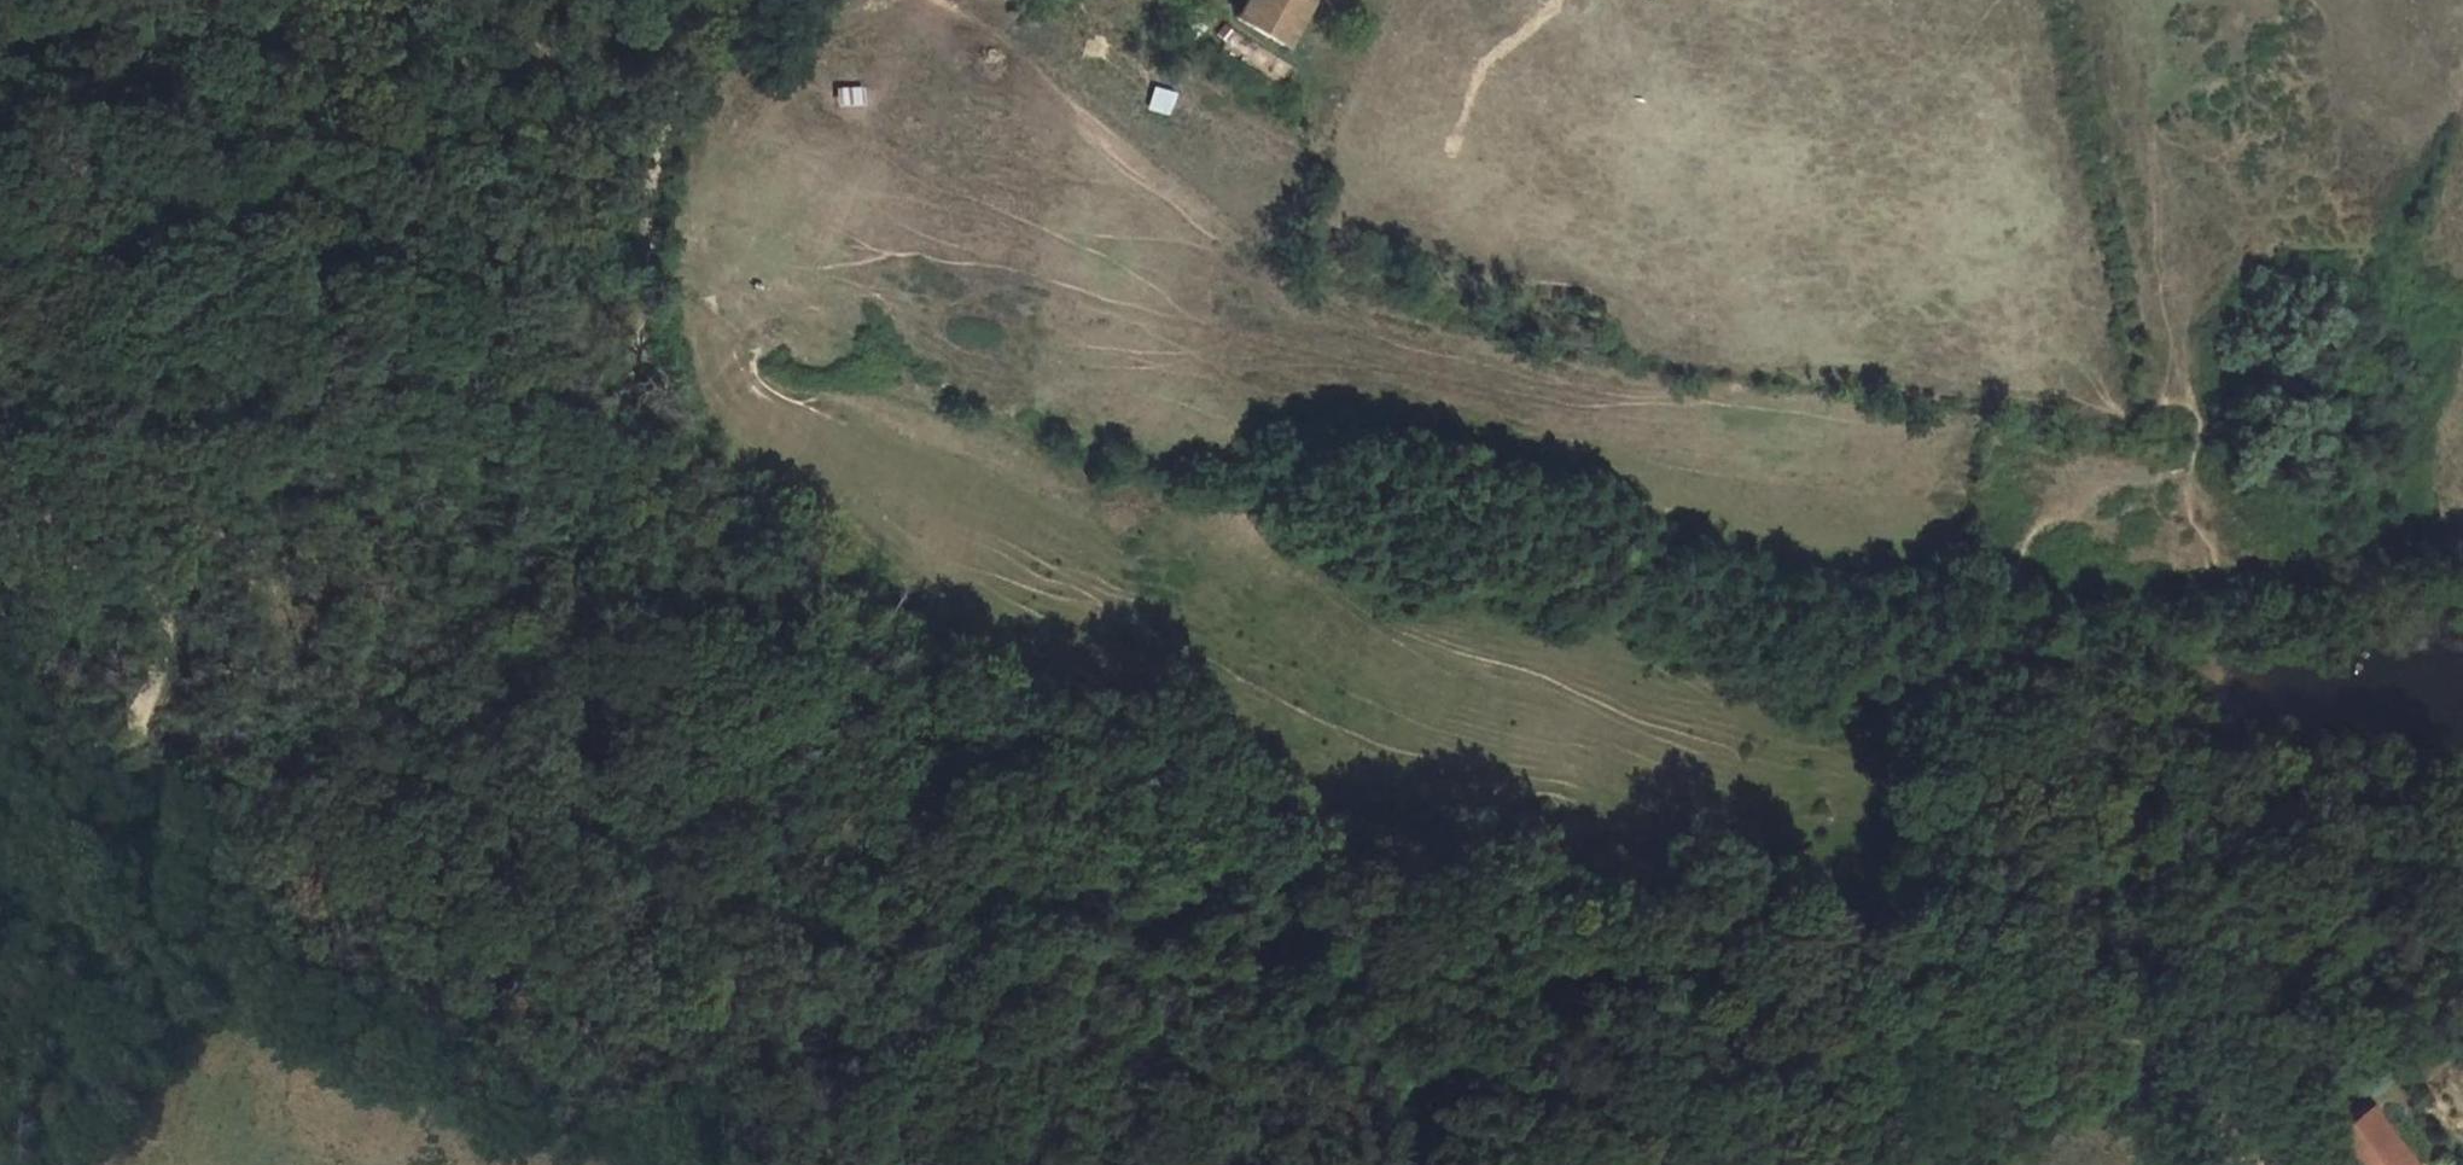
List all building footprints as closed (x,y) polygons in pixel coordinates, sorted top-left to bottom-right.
[(1283,45),(1310,0),(1247,0),(1236,18),(1283,45)] [(2362,1106),(2314,1137),(2332,1164),(2401,1164),(2362,1106)]
